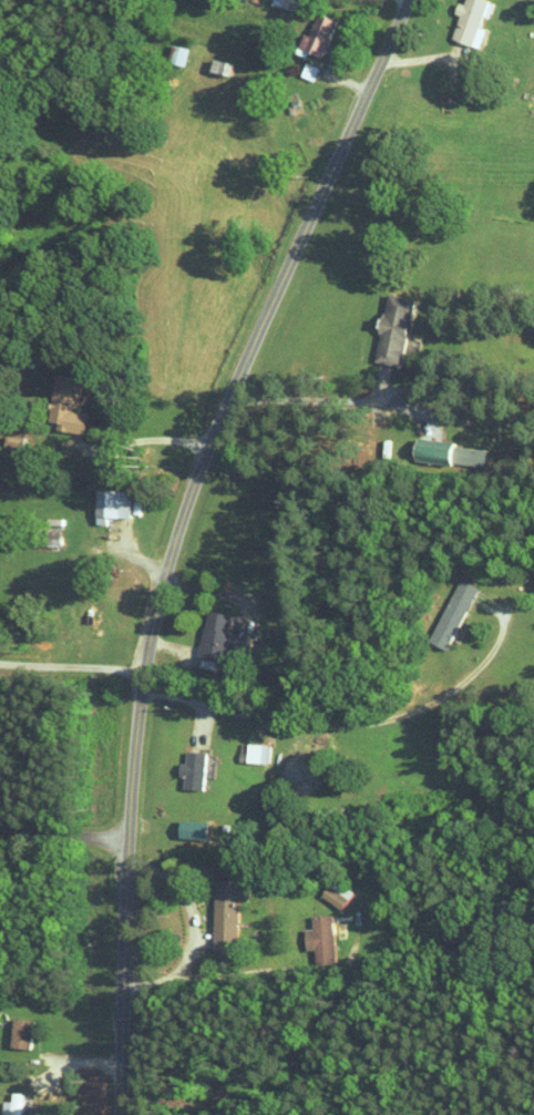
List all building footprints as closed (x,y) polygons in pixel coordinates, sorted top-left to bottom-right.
[(462,4),(455,2),(452,14),(456,15),(449,40),(478,48),(484,28),(477,26),(485,0),(463,0),(462,4)] [(335,20),(312,13),(300,50),(322,57),(335,20)] [(411,298),(385,293),(373,361),(400,366),(411,298)] [(80,378),(54,374),(45,429),(82,435),(85,413),(75,411),(80,378)] [(482,471),(485,449),(414,439),(411,461),(482,471)] [(128,518),(128,490),(94,490),(93,525),(104,525),(104,518),(128,518)] [(428,641),(447,650),(475,587),(456,579),(428,641)] [(231,615),(205,610),(195,658),(224,663),(226,651),(245,655),(248,642),(226,637),(231,615)] [(266,764),(267,744),(245,743),(244,762),(266,764)] [(182,789),(202,790),(204,753),(185,752),(184,764),(177,763),(177,776),(183,777),(182,789)] [(205,841),(206,822),(177,820),(176,839),(205,841)] [(352,891),(331,879),(320,897),(341,910),(352,891)] [(247,897),(247,881),(212,881),(211,949),(235,949),(236,897),(247,897)] [(333,915),(309,915),(309,958),(333,958),(333,915)] [(8,1057),(14,1057),(14,1051),(28,1052),(29,1020),(9,1019),(8,1057)] [(3,1114),(18,1114),(19,1094),(9,1093),(9,1102),(4,1101),(3,1114)]
